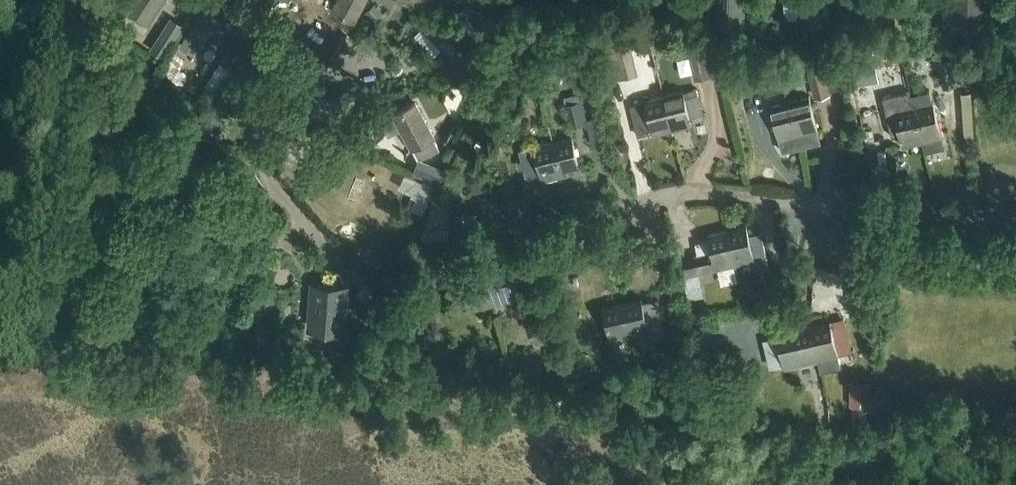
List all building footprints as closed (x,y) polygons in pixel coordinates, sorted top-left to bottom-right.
[(123,6),(147,22),(162,0),(126,0),(123,6)] [(366,0),(335,0),(331,8),(355,21),(366,0)] [(743,0),(710,0),(709,8),(717,8),(717,20),(742,21),(743,0)] [(785,16),(800,17),(825,18),(826,0),(785,0),(785,16)] [(944,23),(993,25),(994,0),(945,0),(944,23)] [(383,11),(375,2),(366,11),(374,19),(383,11)] [(456,60),(475,41),(442,6),(422,26),(456,60)] [(231,25),(203,7),(180,43),(194,53),(209,30),(223,39),(231,25)] [(183,22),(171,14),(150,47),(162,55),(183,22)] [(348,34),(340,41),(347,49),(354,42),(348,34)] [(233,69),(245,47),(234,41),(222,64),(233,69)] [(689,51),(696,79),(724,70),(716,43),(689,51)] [(638,73),(632,45),(603,51),(610,79),(638,73)] [(879,80),(875,58),(873,58),(873,55),(850,59),(855,85),(879,80)] [(955,82),(954,77),(959,76),(956,57),(933,61),(936,85),(955,82)] [(482,73),(481,59),(456,60),(456,74),(482,73)] [(830,90),(824,65),(809,68),(815,94),(830,90)] [(944,146),(942,136),(933,101),(929,84),(908,90),(912,106),(921,141),(922,141),(925,151),(944,146)] [(665,94),(672,129),(692,124),(691,121),(704,117),(696,86),(665,94)] [(903,145),(921,141),(912,106),(908,90),(882,96),(892,135),(900,133),(903,145)] [(587,118),(584,99),(579,100),(577,93),(562,96),(568,124),(587,120),(592,144),(605,142),(599,115),(587,118)] [(653,134),(672,129),(665,94),(629,103),(637,135),(652,131),(653,134)] [(792,99),(799,146),(820,141),(817,130),(817,129),(809,95),(792,99)] [(782,150),(799,146),(792,99),(770,104),(778,140),(779,139),(782,150)] [(439,148),(414,101),(383,117),(382,121),(388,133),(392,134),(402,129),(417,159),(439,148)] [(553,140),(561,175),(581,170),(573,135),(553,140)] [(542,180),(561,175),(553,140),(533,145),(522,148),(528,176),(540,173),(542,180)] [(445,167),(422,158),(417,171),(440,180),(445,167)] [(412,172),(403,169),(397,186),(416,193),(420,181),(409,178),(412,172)] [(362,198),(374,203),(372,209),(382,213),(393,184),(383,180),(379,189),(364,184),(367,178),(355,174),(346,198),(360,204),(362,198)] [(424,229),(443,229),(442,227),(451,225),(448,203),(431,206),(433,218),(428,218),(424,229)] [(747,224),(723,229),(730,264),(755,259),(747,224)] [(708,233),(712,251),(682,257),(685,273),(683,274),(688,298),(703,295),(698,271),(730,264),(723,229),(708,233)] [(394,270),(383,257),(372,267),(383,280),(394,270)] [(482,269),(490,304),(513,299),(512,292),(522,290),(518,272),(508,275),(506,264),(482,269)] [(474,307),(490,304),(482,269),(467,272),(474,307)] [(347,284),(309,281),(306,326),(344,329),(347,284)] [(617,301),(625,337),(650,331),(641,296),(617,301)] [(533,305),(540,335),(557,331),(550,301),(533,305)] [(612,340),(625,337),(617,301),(602,305),(612,340)] [(805,325),(813,359),(817,358),(820,369),(840,364),(837,354),(852,351),(846,322),(830,319),(805,325)] [(805,325),(778,331),(785,366),(813,359),(805,325)] [(680,383),(693,381),(691,370),(679,373),(680,383)] [(872,414),(872,397),(872,380),(850,381),(850,405),(856,405),(857,427),(882,427),(882,414),(872,414)]
